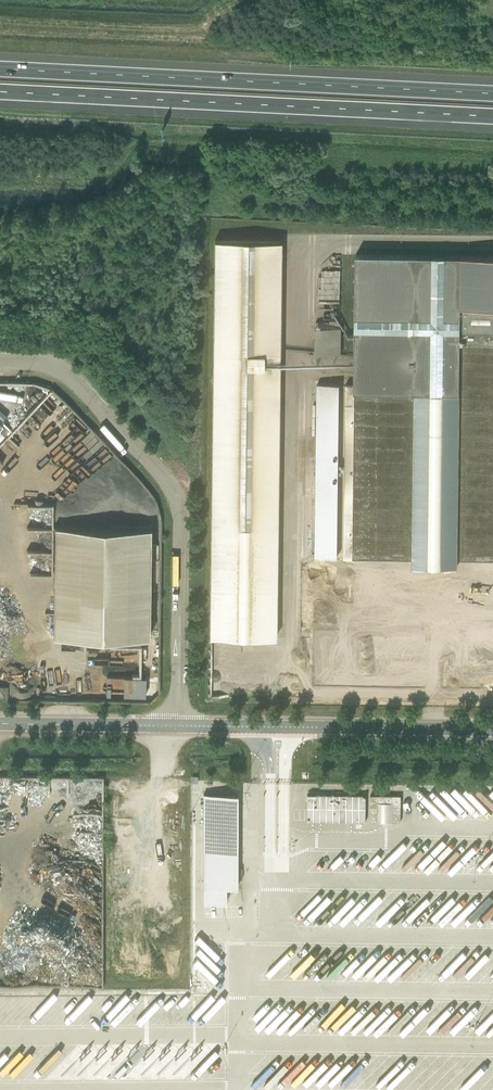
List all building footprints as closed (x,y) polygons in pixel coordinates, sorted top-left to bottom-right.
[(210,637),(276,638),(281,241),(215,241),(210,637)] [(356,254),(355,384),(346,384),(344,557),(413,558),(413,566),(457,566),(458,559),(492,559),(492,256),(356,254)] [(344,354),(344,326),(320,326),(320,359),(334,359),(334,361),(354,361),(354,354),(344,354)] [(318,384),(315,557),(337,557),(339,384),(318,384)] [(149,637),(151,527),(55,526),(54,636),(149,637)] [(410,589),(425,592),(429,575),(414,572),(410,589)] [(149,694),(149,676),(129,675),(129,685),(138,685),(138,694),(149,694)] [(124,790),(124,777),(110,777),(110,790),(124,790)] [(203,793),(203,903),(226,903),(226,887),(237,887),(238,793),(203,793)] [(365,821),(365,795),(307,794),(306,821),(365,821)] [(401,795),(370,795),(370,821),(401,822),(401,795)]
